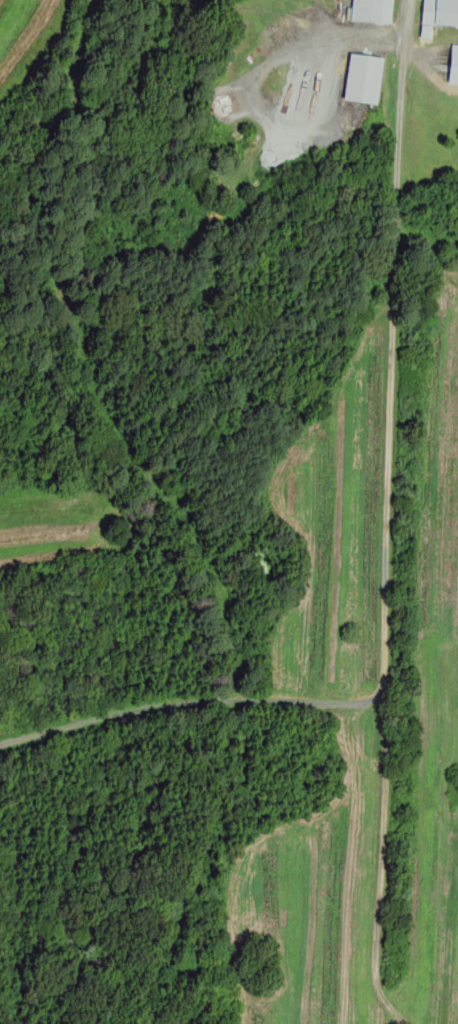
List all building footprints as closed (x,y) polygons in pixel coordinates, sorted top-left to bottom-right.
[(352,18),(371,19),(372,0),(353,0),(352,18)] [(371,19),(372,0),(394,0),(392,21),(371,19)] [(422,22),(435,23),(436,21),(457,23),(457,0),(424,0),(422,22)] [(422,24),(421,36),(433,37),(433,25),(422,24)] [(449,81),(457,82),(457,44),(453,43),(449,81)] [(350,52),(344,97),(377,102),(384,57),(350,52)]
